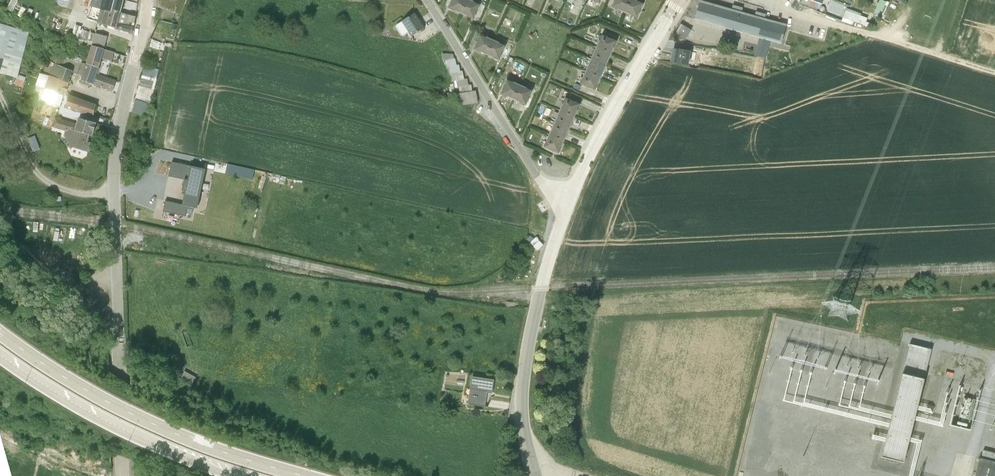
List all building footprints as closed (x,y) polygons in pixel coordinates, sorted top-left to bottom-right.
[(100,7),(109,10),(111,11),(112,10),(120,13),(124,0),(102,0),(100,7)] [(467,0),(452,0),(448,8),(455,11),(454,12),(460,14),(467,0)] [(460,14),(466,17),(466,16),(473,19),(479,5),(473,2),(474,1),(471,0),(467,0),(460,14)] [(629,0),(615,0),(611,7),(618,10),(617,11),(623,13),(629,0)] [(623,13),(630,16),(630,15),(636,18),(643,4),(636,1),(637,0),(636,0),(629,0),(623,13)] [(731,9),(699,0),(698,4),(694,20),(727,29),(759,38),(770,41),(781,44),(786,24),(765,18),(754,15),(741,12),(731,9)] [(817,10),(822,0),(796,0),(817,10)] [(881,0),(880,0),(874,12),(879,15),(886,3),(881,0)] [(846,8),(843,17),(858,23),(861,13),(846,8)] [(111,11),(109,10),(109,12),(100,9),(97,23),(116,28),(117,23),(120,13),(112,10),(111,11)] [(415,12),(402,20),(411,36),(424,28),(415,12)] [(117,23),(116,28),(131,33),(132,27),(117,23)] [(17,78),(28,32),(0,24),(0,73),(17,78)] [(86,32),(86,31),(87,28),(81,26),(80,28),(75,26),(71,38),(78,39),(80,31),(86,32)] [(78,39),(71,38),(70,43),(75,45),(75,46),(77,47),(74,54),(79,56),(81,53),(88,55),(91,45),(104,49),(107,37),(95,33),(86,31),(86,32),(80,31),(78,39)] [(486,56),(493,40),(486,37),(486,38),(480,35),(474,49),(480,52),(480,53),(486,56)] [(595,47),(611,54),(614,48),(613,48),(616,41),(602,35),(599,41),(598,41),(595,47)] [(770,41),(759,38),(754,56),(765,58),(770,41)] [(151,40),(149,46),(151,47),(152,47),(163,51),(165,44),(151,40)] [(493,40),(486,56),(492,58),(492,57),(499,60),(505,46),(499,43),(493,40)] [(53,42),(51,49),(59,51),(61,44),(53,42)] [(91,45),(88,55),(86,63),(99,67),(101,58),(103,53),(104,49),(91,45)] [(590,60),(606,67),(611,54),(595,47),(590,60)] [(671,56),(670,63),(688,66),(691,51),(672,48),(671,56)] [(103,53),(101,58),(111,61),(114,52),(104,49),(103,53)] [(72,71),(72,72),(77,74),(82,75),(86,63),(82,62),(82,58),(67,53),(65,57),(57,54),(54,64),(72,71)] [(459,93),(472,91),(471,84),(468,85),(467,78),(464,79),(462,71),(460,71),(459,65),(457,65),(455,58),(454,59),(452,54),(441,54),(445,67),(449,67),(450,73),(451,73),(452,81),(456,81),(457,87),(459,87),(459,93)] [(585,71),(601,78),(606,67),(590,60),(585,71)] [(49,75),(54,63),(47,61),(42,73),(49,75)] [(45,89),(63,95),(64,95),(68,83),(72,72),(72,71),(54,64),(54,63),(49,75),(45,89)] [(86,63),(82,75),(80,80),(93,84),(99,67),(86,63)] [(144,64),(134,99),(150,103),(154,88),(152,88),(158,68),(144,64)] [(99,67),(93,84),(93,85),(112,92),(116,80),(99,74),(100,68),(99,67)] [(601,78),(585,71),(582,78),(583,78),(580,84),(594,90),(597,83),(598,84),(601,78)] [(18,74),(17,78),(15,83),(22,85),(25,76),(18,74)] [(513,100),(520,85),(513,82),(512,83),(507,80),(500,94),(507,97),(507,98),(513,100)] [(520,85),(513,100),(518,103),(519,102),(525,105),(531,91),(526,89),(526,87),(520,85)] [(63,95),(45,89),(41,99),(53,103),(55,100),(60,102),(63,95)] [(472,91),(459,93),(454,94),(457,107),(478,103),(475,90),(472,91)] [(69,94),(65,108),(92,118),(97,104),(69,94)] [(558,111),(575,118),(577,112),(576,111),(579,104),(565,98),(563,104),(562,104),(558,111)] [(553,123),(569,129),(575,118),(558,111),(553,123)] [(55,117),(52,127),(65,130),(63,136),(70,147),(87,152),(90,142),(86,142),(89,134),(92,135),(96,123),(78,118),(77,123),(55,117)] [(548,134),(564,141),(569,129),(553,123),(548,134)] [(36,134),(29,137),(34,149),(41,146),(36,134)] [(564,141),(548,134),(545,141),(546,141),(544,147),(558,153),(561,147),(564,141)] [(205,169),(194,167),(171,162),(168,175),(187,179),(182,204),(166,200),(164,208),(187,213),(189,206),(197,207),(205,169)] [(536,237),(530,242),(537,250),(543,244),(536,237)] [(886,437),(881,457),(903,462),(909,438),(914,416),(917,405),(930,349),(908,344),(891,415),(889,423),(886,437)] [(469,388),(467,404),(485,406),(487,393),(492,393),(493,380),(471,376),(469,388)] [(189,379),(187,382),(193,387),(196,383),(189,379)] [(974,475),(994,475),(994,462),(979,458),(974,475)]
